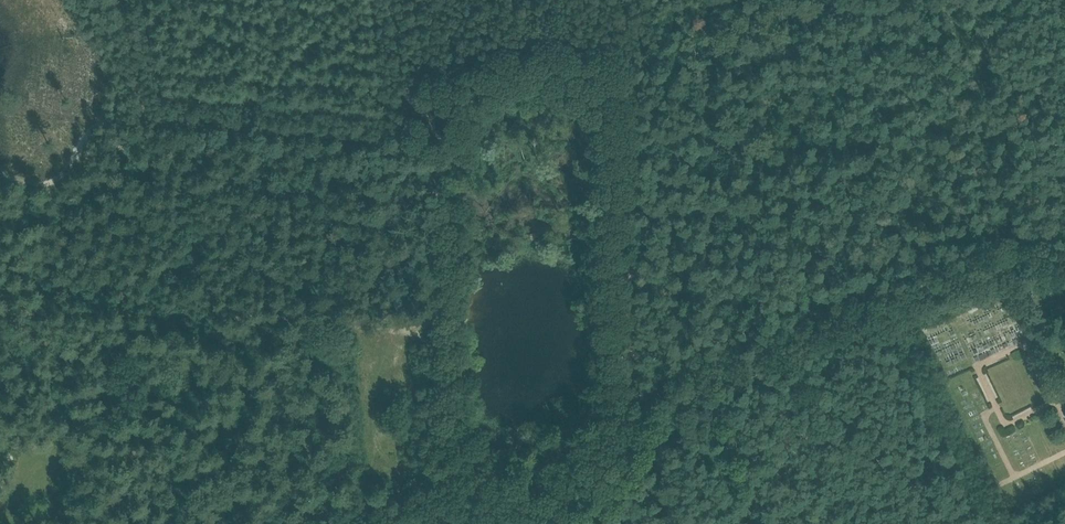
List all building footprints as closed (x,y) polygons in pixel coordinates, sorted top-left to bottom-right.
[(877,220),(889,217),(887,209),(875,212),(877,220)] [(64,502),(63,514),(74,514),(75,502),(64,502)]
